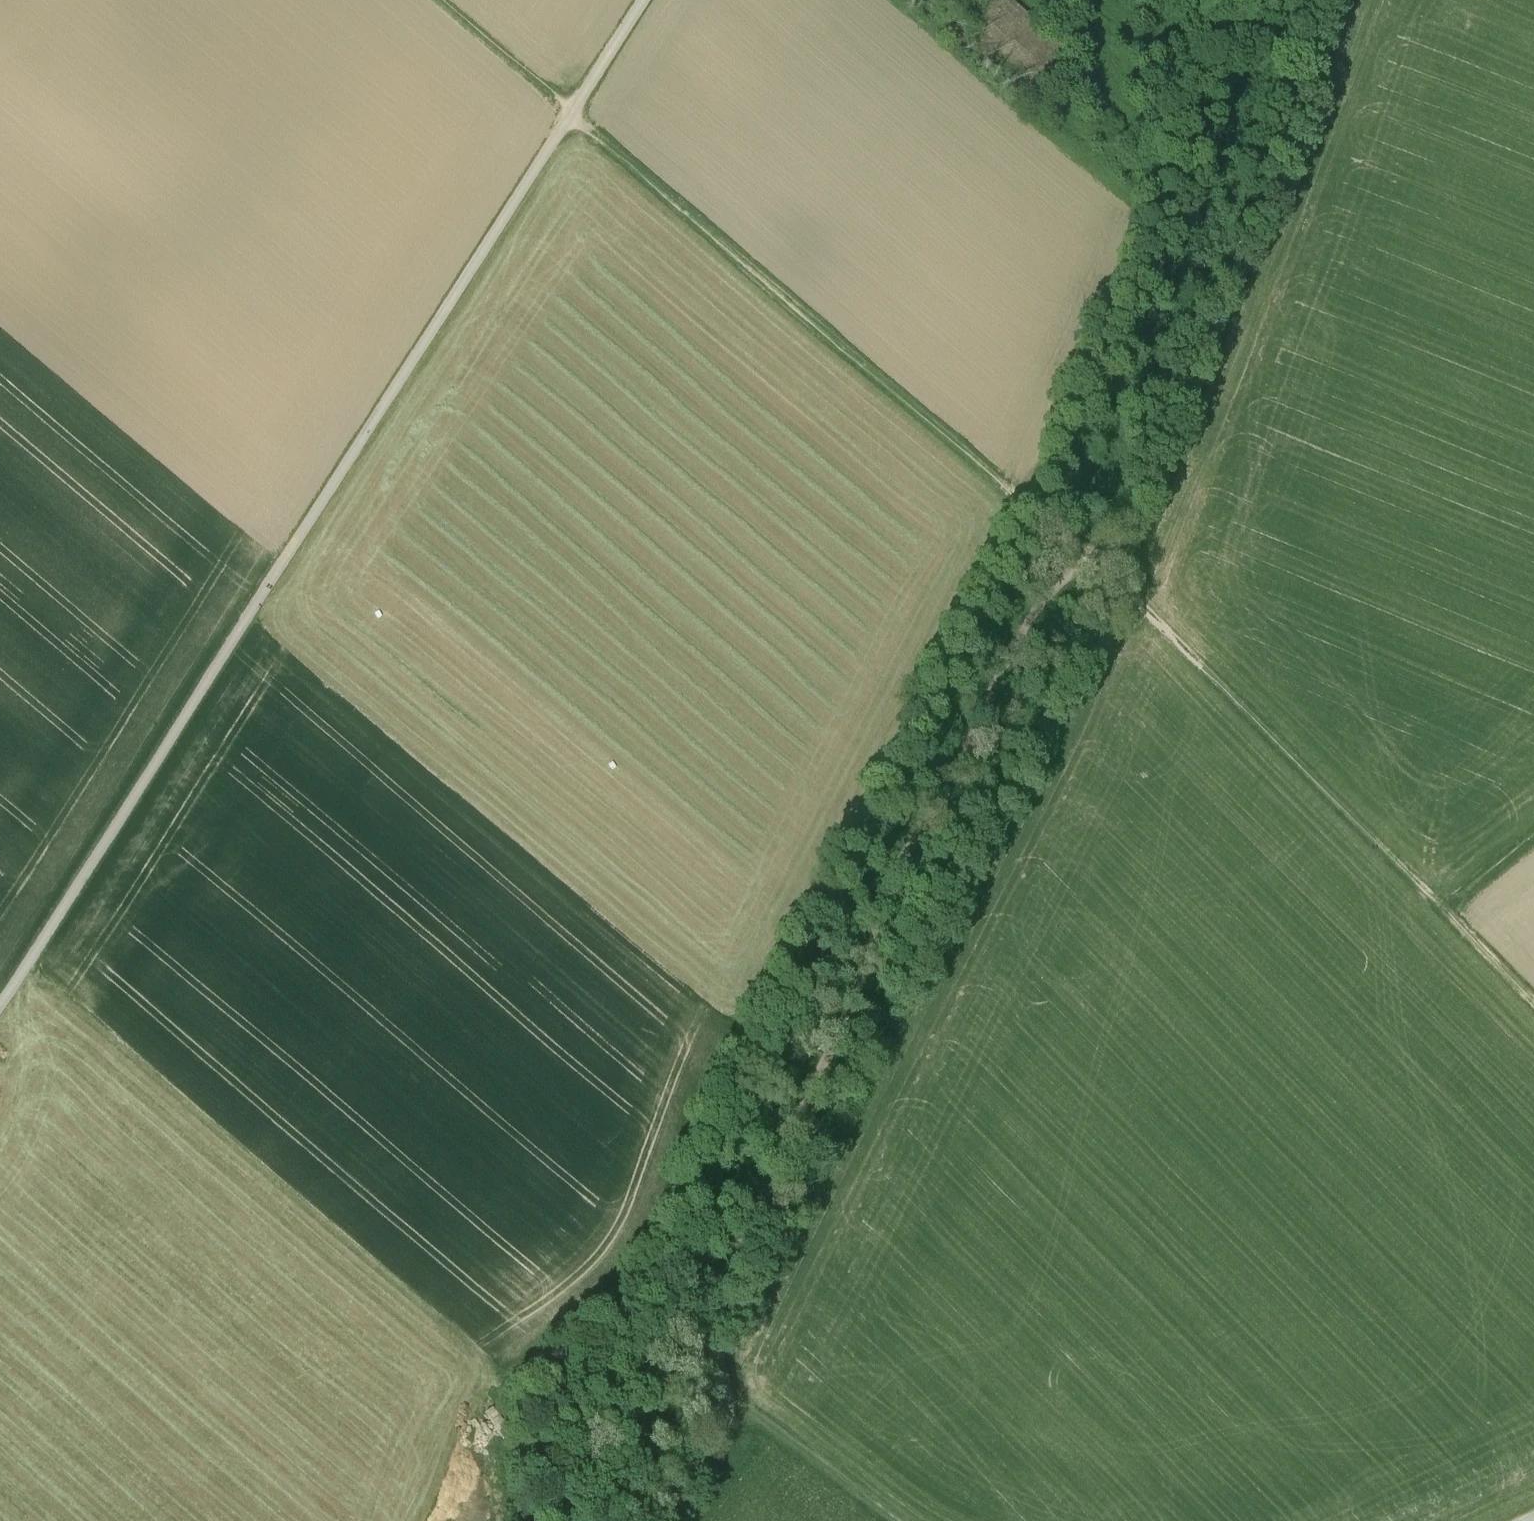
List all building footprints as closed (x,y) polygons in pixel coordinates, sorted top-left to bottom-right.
[(1008,0),(963,0),(984,19),(961,45),(1023,99),(1063,47),(1008,0)]
